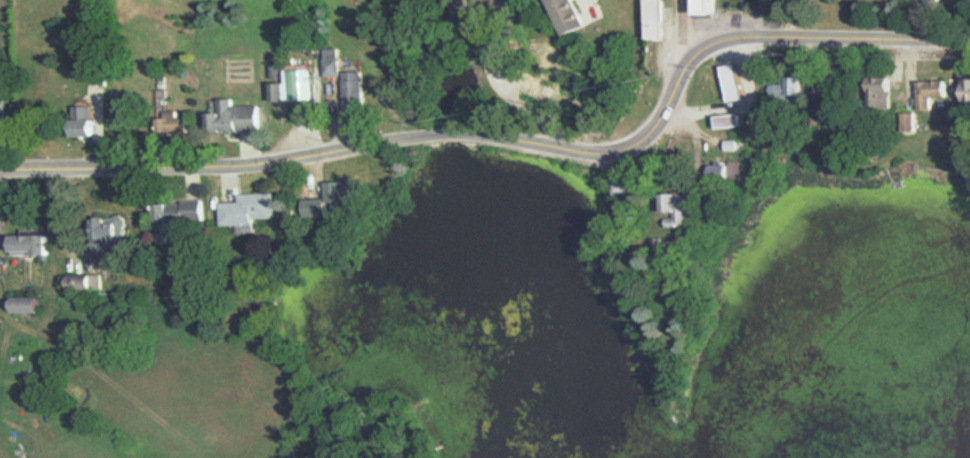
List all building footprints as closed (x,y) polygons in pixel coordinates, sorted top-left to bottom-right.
[(562,34),(585,24),(573,0),(546,0),(562,34)] [(647,39),(645,0),(661,0),(664,38),(647,39)] [(697,9),(716,8),(716,0),(697,0),(697,9)] [(330,56),(330,79),(345,79),(344,56),(330,56)] [(723,60),(729,102),(746,100),(739,58),(723,60)] [(316,68),(317,105),(277,106),(276,88),(293,87),(292,68),(316,68)] [(813,73),(813,98),(819,98),(819,103),(850,103),(850,68),(817,69),(817,73),(813,73)] [(870,71),(871,107),(892,107),(891,70),(870,71)] [(962,97),(967,96),(967,104),(969,104),(969,70),(962,70),(962,97)] [(349,73),(351,113),(371,113),(369,72),(349,73)] [(782,74),(782,81),(771,81),(771,92),(779,92),(779,106),(792,106),(792,101),(800,101),(800,73),(782,74)] [(919,77),(920,110),(933,109),(932,97),(947,96),(946,76),(919,77)] [(70,141),(96,141),(96,104),(77,104),(78,124),(70,124),(70,141)] [(717,110),(719,129),(742,127),(741,107),(717,110)] [(215,110),(216,137),(247,136),(247,132),(267,131),(266,108),(215,110)] [(902,111),(902,132),(916,132),(916,111),(902,111)] [(163,118),(164,139),(178,139),(178,135),(193,134),(193,117),(184,118),(184,112),(169,113),(169,118),(163,118)] [(727,139),(727,151),(740,151),(739,138),(727,139)] [(713,161),(714,174),(730,173),(730,177),(740,177),(739,160),(713,161)] [(620,169),(616,193),(630,195),(634,171),(620,169)] [(323,181),(324,197),(324,204),(363,203),(362,179),(323,181)] [(667,189),(668,212),(681,211),(681,214),(674,215),(675,224),(694,224),(693,207),(700,207),(699,192),(684,192),(684,189),(667,189)] [(222,206),(223,228),(255,227),(255,221),(278,221),(278,196),(242,197),(242,206),(222,206)] [(324,197),(296,198),(296,218),(324,217),(324,204),(324,197)] [(154,206),(156,248),(171,248),(170,232),(207,230),(206,204),(154,206)] [(96,216),(97,257),(113,257),(113,237),(124,237),(124,216),(96,216)] [(10,234),(10,252),(34,252),(34,258),(51,258),(51,234),(10,234)] [(67,272),(67,289),(100,289),(100,272),(67,272)] [(17,302),(17,319),(45,319),(45,301),(17,302)]
